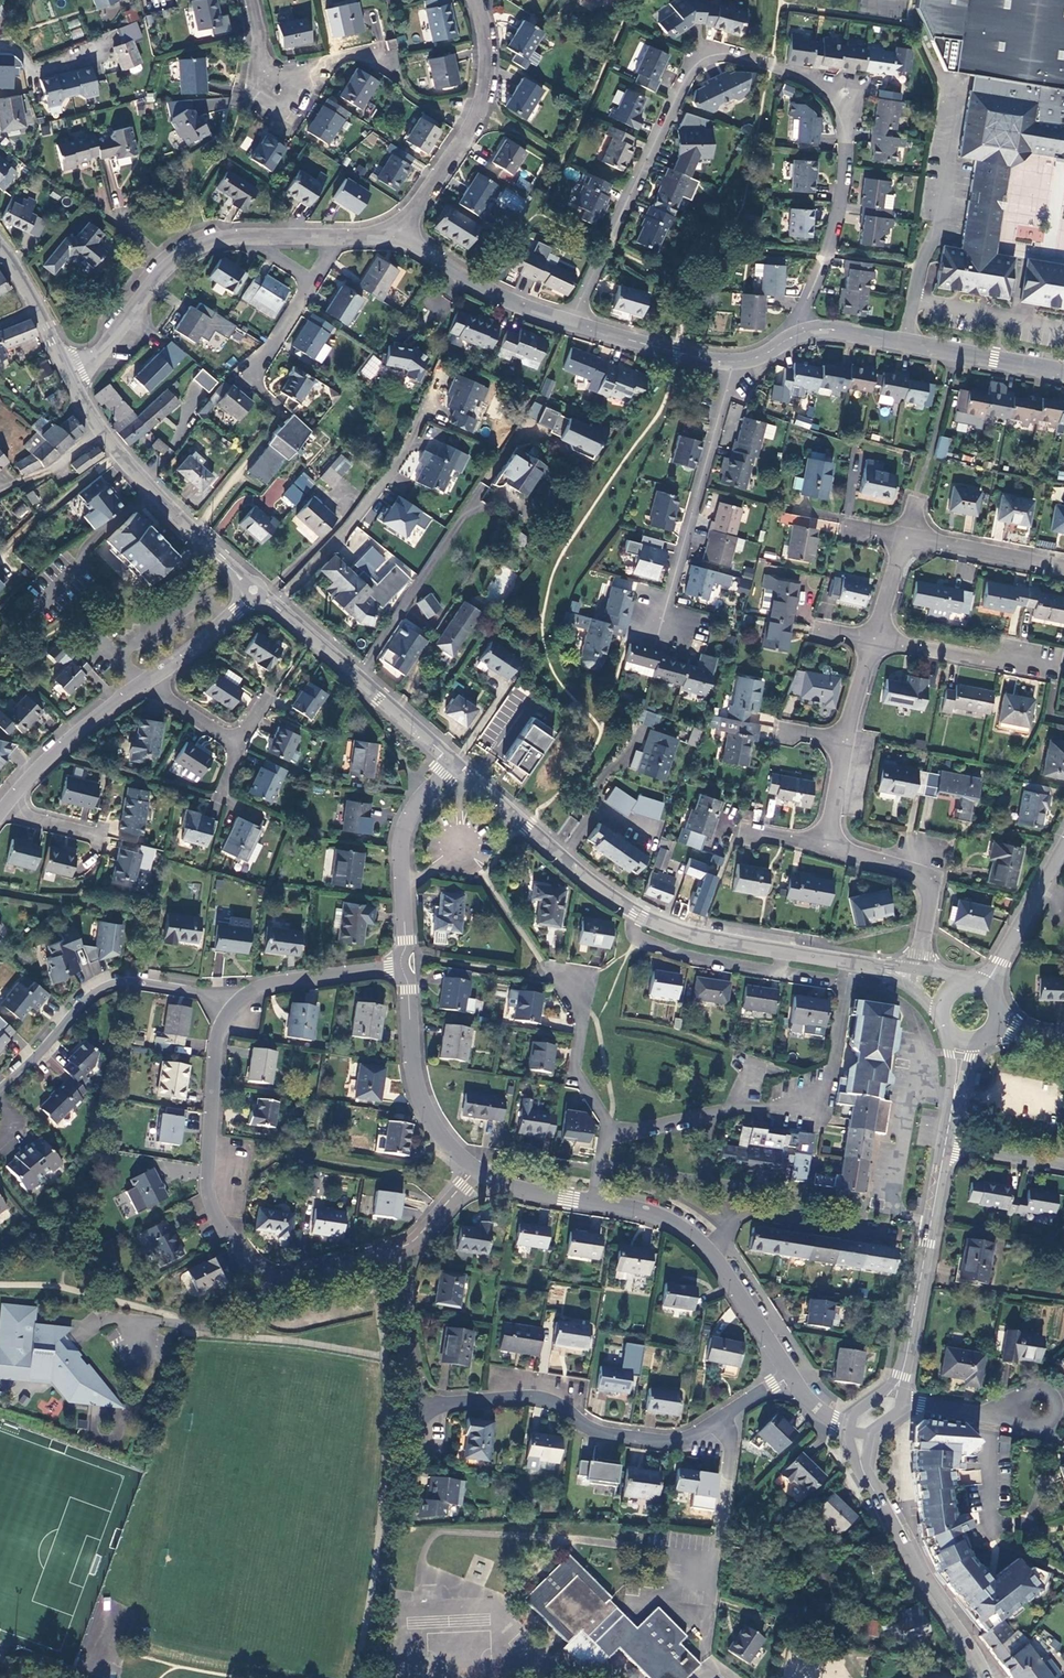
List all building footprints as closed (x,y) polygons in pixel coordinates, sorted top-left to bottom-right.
[(118,0),(93,0),(97,8),(118,0)] [(215,0),(197,0),(191,1),(198,31),(221,26),(215,0)] [(448,0),(430,0),(424,1),(433,42),(456,37),(448,0)] [(705,24),(706,5),(706,0),(688,0),(687,1),(686,0),(676,0),(670,3),(675,12),(659,23),(665,33),(669,30),(674,37),(691,25),(691,23),(705,24)] [(938,0),(919,0),(918,9),(933,37),(938,0)] [(933,37),(932,42),(945,73),(973,76),(988,79),(1063,90),(1063,0),(938,0),(933,37)] [(363,31),(356,3),(335,7),(341,36),(363,31)] [(721,6),(706,5),(705,24),(705,27),(714,27),(738,33),(740,24),(743,25),(745,12),(721,6)] [(138,18),(134,8),(124,13),(128,22),(138,18)] [(78,18),(67,22),(70,28),(80,25),(78,18)] [(306,18),(276,25),(282,48),(311,41),(306,18)] [(543,33),(523,20),(506,48),(515,54),(511,61),(524,69),(529,63),(535,67),(540,58),(539,56),(531,51),(543,33)] [(142,38),(136,21),(117,29),(122,44),(113,47),(123,71),(129,68),(132,74),(134,74),(140,71),(142,69),(140,64),(141,63),(132,41),(142,38)] [(81,27),(70,31),(73,39),(84,35),(81,27)] [(405,35),(397,37),(399,46),(407,44),(405,35)] [(794,39),(791,39),(787,64),(795,65),(795,61),(803,62),(812,64),(815,43),(803,40),(801,39),(802,36),(795,35),(794,39)] [(388,51),(397,49),(395,39),(386,41),(388,51)] [(823,44),(815,43),(812,64),(812,68),(819,69),(820,65),(826,66),(839,68),(842,46),(833,45),(830,43),(831,41),(824,39),(823,44)] [(854,70),(864,71),(867,50),(856,48),(854,46),(854,43),(847,42),(847,47),(842,46),(839,68),(839,72),(847,73),(847,69),(854,70)] [(910,52),(909,49),(895,47),(895,53),(882,51),(880,48),(880,46),(868,44),(867,50),(864,71),(892,75),(892,70),(908,72),(910,52)] [(638,74),(634,83),(654,93),(659,81),(657,80),(669,56),(647,46),(635,72),(638,74)] [(452,55),(429,60),(435,89),(458,85),(452,55)] [(17,89),(18,57),(0,56),(0,89),(17,89)] [(207,93),(204,59),(179,60),(181,95),(207,93)] [(53,75),(43,78),(46,92),(44,95),(45,101),(48,102),(49,106),(62,103),(67,96),(79,93),(86,98),(100,94),(99,91),(101,88),(99,82),(97,81),(93,67),(83,69),(82,71),(79,71),(78,70),(57,74),(58,76),(54,77),(53,75)] [(359,109),(378,82),(357,69),(339,97),(359,109)] [(755,85),(755,74),(748,74),(748,73),(733,72),(729,74),(727,70),(702,82),(703,86),(696,89),(691,101),(694,108),(711,113),(717,111),(719,105),(733,99),(738,100),(748,96),(748,85),(755,85)] [(973,76),(971,91),(986,93),(988,79),(973,76)] [(531,123),(541,107),(535,103),(542,91),(523,79),(505,107),(531,123)] [(986,93),(971,91),(965,128),(960,157),(976,161),(970,193),(991,198),(995,196),(998,175),(1005,176),(1024,163),(1024,157),(1028,155),(1063,161),(1063,90),(988,79),(986,93)] [(784,84),(781,93),(792,97),(795,88),(784,84)] [(645,99),(626,90),(617,110),(613,109),(609,117),(632,128),(632,127),(637,129),(642,120),(637,117),(645,99)] [(879,91),(878,99),(900,103),(901,94),(879,91)] [(19,95),(0,99),(0,125),(1,130),(24,126),(19,95)] [(327,144),(348,113),(328,99),(307,131),(327,144)] [(903,116),(905,103),(900,103),(878,99),(874,126),(872,126),(871,135),(894,138),(895,131),(897,131),(898,118),(900,115),(903,116)] [(818,144),(820,117),(813,117),(813,114),(803,105),(790,104),(789,116),(799,117),(797,143),(818,144)] [(198,141),(210,134),(204,124),(202,125),(193,110),(187,110),(174,118),(172,122),(180,137),(184,138),(187,145),(197,139),(198,141)] [(440,131),(419,118),(405,141),(425,154),(440,131)] [(41,135),(51,134),(50,124),(41,125),(41,135)] [(741,127),(740,131),(748,134),(751,125),(747,124),(741,127)] [(629,146),(633,137),(610,126),(606,135),(613,138),(602,163),(620,171),(627,156),(629,156),(633,147),(629,146)] [(111,138),(97,142),(100,157),(101,160),(115,157),(117,160),(138,155),(136,148),(135,148),(133,142),(135,142),(131,128),(114,132),(110,137),(111,138)] [(676,159),(672,170),(688,177),(691,170),(691,158),(710,158),(709,130),(676,131),(676,159)] [(371,148),(379,139),(372,132),(364,141),(371,148)] [(90,159),(100,157),(97,142),(95,133),(87,134),(88,138),(57,146),(63,171),(76,168),(76,165),(90,161),(90,159)] [(894,163),(898,139),(894,138),(871,135),(870,143),(874,144),(873,151),(872,160),(894,163)] [(245,136),(240,148),(247,151),(252,139),(245,136)] [(269,171),(285,148),(266,136),(251,159),(269,171)] [(502,170),(498,177),(510,185),(515,178),(511,175),(526,153),(505,140),(491,163),(502,170)] [(408,166),(413,158),(398,149),(393,156),(392,155),(377,179),(395,191),(410,167),(408,166)] [(1028,155),(1024,157),(1024,163),(1027,163),(1063,170),(1063,161),(1028,155)] [(0,159),(0,188),(3,191),(12,180),(4,174),(10,167),(0,159)] [(817,162),(793,160),(790,192),(813,193),(814,173),(816,173),(817,162)] [(18,172),(10,167),(4,174),(12,180),(18,172)] [(661,187),(651,207),(671,217),(680,196),(690,201),(698,182),(688,177),(672,170),(668,169),(665,177),(660,175),(656,184),(661,187)] [(308,207),(322,185),(314,180),(299,170),(285,192),(308,207)] [(255,190),(227,171),(217,187),(234,200),(232,204),(242,211),(255,190)] [(320,172),(314,180),(322,185),(327,176),(320,172)] [(496,186),(477,173),(458,204),(477,216),(496,186)] [(606,196),(611,185),(584,173),(579,185),(586,188),(578,206),(586,210),(582,219),(593,224),(597,217),(599,218),(604,208),(603,207),(607,197),(606,196)] [(982,272),(1008,276),(1009,268),(990,265),(1005,176),(998,175),(995,196),(991,198),(970,193),(968,202),(990,207),(992,211),(982,272)] [(516,188),(530,191),(532,181),(518,178),(516,188)] [(369,194),(345,179),(333,199),(356,214),(369,194)] [(861,216),(890,220),(892,210),(883,209),(884,198),(887,195),(890,196),(891,183),(865,179),(860,207),(862,207),(861,216)] [(61,192),(54,188),(50,195),(57,199),(61,192)] [(38,238),(47,221),(31,213),(36,202),(28,198),(27,202),(13,195),(1,220),(38,238)] [(894,196),(890,196),(887,195),(884,198),(883,209),(892,210),(894,196)] [(935,300),(1002,310),(1008,276),(982,272),(992,211),(990,207),(968,202),(960,248),(958,266),(940,264),(935,300)] [(671,229),(676,219),(671,217),(651,207),(649,206),(645,216),(642,215),(641,218),(643,219),(640,226),(642,227),(635,242),(655,252),(667,227),(671,229)] [(479,227),(448,207),(434,228),(466,248),(479,227)] [(812,210),(790,209),(788,236),(811,238),(812,210)] [(883,237),(886,235),(888,235),(889,229),(893,230),(894,221),(890,220),(861,216),(859,225),(862,225),(859,245),(881,248),(883,237)] [(95,244),(102,234),(88,223),(77,237),(66,238),(44,266),(55,274),(69,256),(80,255),(92,264),(91,266),(93,267),(105,252),(95,244)] [(1024,257),(1025,243),(1016,242),(1015,256),(1024,257)] [(943,246),(940,264),(958,266),(960,248),(943,246)] [(527,278),(535,282),(537,278),(545,261),(545,260),(522,249),(512,269),(527,276),(527,278)] [(377,257),(358,287),(381,302),(386,294),(384,293),(398,270),(377,257)] [(246,275),(221,259),(209,277),(221,285),(230,291),(235,294),(246,275)] [(576,276),(545,261),(537,278),(545,282),(544,284),(567,295),(576,276)] [(847,277),(845,289),(867,292),(869,282),(872,280),(874,280),(875,273),(870,273),(871,265),(845,261),(844,269),(848,270),(847,277)] [(762,264),(760,295),(763,295),(781,296),(783,266),(762,264)] [(1020,278),(1061,285),(1063,290),(1063,278),(1021,271),(1020,278)] [(0,273),(0,294),(10,289),(0,273)] [(264,279),(257,274),(242,298),(249,302),(250,302),(253,296),(263,303),(260,309),(272,316),(288,290),(266,276),(264,279)] [(1020,278),(1014,312),(1063,320),(1063,290),(1061,285),(1020,278)] [(230,291),(221,285),(216,292),(226,298),(230,291)] [(647,294),(619,286),(612,308),(641,316),(647,294)] [(362,300),(341,287),(325,312),(347,325),(350,319),(355,322),(361,312),(356,309),(362,300)] [(864,317),(867,292),(845,289),(841,288),(840,297),(844,298),(843,304),(842,314),(864,317)] [(291,292),(288,290),(272,316),(274,318),(291,292)] [(761,329),(763,295),(760,295),(741,294),(739,328),(761,329)] [(250,302),(260,309),(263,303),(253,296),(250,302)] [(194,342),(209,319),(190,307),(175,330),(194,342)] [(457,338),(490,351),(499,327),(491,324),(492,321),(476,315),(475,318),(456,311),(448,332),(458,336),(457,338)] [(322,344),(333,327),(313,314),(292,346),(296,349),(294,353),(299,357),(302,353),(312,359),(313,357),(322,344)] [(36,336),(29,320),(0,332),(0,342),(3,349),(36,336)] [(240,342),(245,332),(236,328),(231,337),(240,342)] [(518,334),(507,330),(497,356),(508,360),(510,355),(520,359),(524,358),(528,359),(530,363),(537,366),(547,341),(536,337),(537,335),(520,329),(518,334)] [(135,380),(152,394),(186,353),(169,339),(135,380)] [(328,348),(322,344),(313,357),(320,362),(328,348)] [(388,345),(386,353),(382,353),(380,364),(389,366),(389,368),(400,370),(400,367),(402,367),(407,370),(404,375),(418,382),(424,370),(420,368),(427,358),(412,347),(411,349),(404,348),(393,346),(388,345)] [(563,369),(600,384),(608,364),(586,355),(587,354),(572,348),(563,369)] [(52,373),(44,357),(31,363),(39,380),(52,373)] [(535,370),(537,366),(530,363),(528,359),(524,358),(520,359),(522,365),(535,370)] [(804,392),(816,395),(818,388),(822,367),(795,362),(792,369),(785,368),(781,389),(788,391),(788,394),(802,397),(804,392)] [(190,369),(206,383),(211,377),(196,363),(190,369)] [(618,368),(608,364),(600,384),(596,393),(608,397),(610,392),(628,399),(632,388),(630,387),(634,375),(628,372),(630,367),(620,363),(618,368)] [(835,367),(823,364),(822,367),(818,388),(828,390),(830,392),(830,394),(836,395),(837,392),(845,393),(846,388),(851,366),(843,365),(842,369),(835,367)] [(846,388),(870,394),(876,367),(868,366),(867,369),(861,368),(851,366),(846,388)] [(299,404),(314,380),(292,367),(287,374),(290,376),(280,392),(299,404)] [(899,399),(903,400),(907,380),(909,373),(901,372),(900,376),(893,375),(883,373),(883,376),(878,375),(876,386),(880,387),(879,395),(889,397),(892,400),(891,403),(898,404),(899,399)] [(489,390),(455,375),(447,394),(452,396),(447,408),(455,411),(449,424),(471,433),(476,420),(468,417),(476,400),(483,403),(489,390)] [(554,381),(545,378),(539,393),(548,397),(554,381)] [(934,385),(907,380),(903,400),(903,402),(912,404),(916,407),(915,409),(921,410),(922,406),(931,407),(934,385)] [(230,386),(223,381),(221,384),(215,391),(221,397),(217,402),(238,420),(252,403),(231,385),(230,386)] [(1002,383),(990,381),(987,394),(984,414),(995,416),(997,418),(997,421),(1003,423),(1004,418),(1008,419),(1012,397),(1013,392),(1005,391),(1006,386),(1002,383)] [(118,420),(112,426),(128,446),(148,429),(136,416),(108,384),(93,396),(100,404),(103,402),(118,420)] [(710,398),(713,388),(706,386),(703,396),(710,398)] [(328,388),(331,406),(340,395),(328,388)] [(148,429),(179,402),(167,389),(136,416),(148,429)] [(976,420),(982,421),(984,414),(987,394),(959,389),(955,411),(973,415),(976,417),(976,420)] [(213,405),(217,402),(221,397),(215,391),(207,400),(213,405)] [(1031,400),(1012,397),(1008,419),(1018,421),(1021,423),(1021,425),(1027,427),(1028,422),(1036,424),(1037,419),(1041,398),(1032,396),(1031,400)] [(1063,425),(1063,402),(1041,398),(1037,419),(1047,421),(1050,424),(1050,427),(1056,428),(1057,423),(1063,425)] [(213,405),(207,400),(196,413),(201,420),(208,418),(206,413),(213,405)] [(738,426),(742,405),(731,402),(726,423),(738,426)] [(559,414),(543,406),(536,423),(551,429),(551,430),(558,415),(559,414)] [(268,445),(248,472),(250,474),(248,476),(254,480),(256,478),(264,485),(285,459),(287,460),(311,431),(292,413),(283,422),(281,420),(277,424),(279,427),(272,433),(273,434),(268,444),(268,445)] [(84,430),(71,415),(58,427),(73,440),(84,430)] [(568,419),(558,415),(551,430),(551,429),(549,433),(560,437),(568,419)] [(808,428),(811,420),(796,416),(794,423),(808,428)] [(41,417),(31,428),(37,433),(58,454),(73,440),(58,427),(53,423),(41,417)] [(753,455),(756,456),(761,435),(772,437),(774,427),(764,424),(764,422),(743,417),(737,442),(734,441),(732,450),(753,455)] [(591,459),(598,444),(601,443),(608,427),(591,419),(588,427),(569,418),(568,419),(560,437),(559,439),(568,443),(571,450),(591,459)] [(43,467),(58,454),(37,433),(23,447),(26,450),(21,454),(24,458),(14,464),(23,475),(41,465),(43,467)] [(702,440),(678,434),(671,462),(681,466),(683,470),(687,471),(692,468),(695,458),(699,456),(702,440)] [(945,460),(951,438),(940,435),(934,457),(945,460)] [(168,448),(158,438),(152,445),(163,454),(168,448)] [(452,469),(461,473),(469,456),(445,444),(437,456),(426,450),(420,461),(426,464),(422,470),(421,469),(416,481),(428,487),(432,486),(442,491),(450,476),(448,475),(452,469)] [(97,447),(86,455),(92,463),(103,455),(97,447)] [(744,490),(753,455),(732,450),(729,459),(723,458),(721,466),(724,468),(720,483),(744,490)] [(194,451),(189,456),(200,466),(204,460),(194,451)] [(810,452),(808,459),(830,464),(831,457),(824,455),(825,454),(810,452)] [(544,466),(523,453),(504,482),(524,496),(544,466)] [(85,454),(71,464),(78,473),(92,463),(86,455),(85,454)] [(339,454),(329,466),(341,476),(351,464),(339,454)] [(189,456),(176,470),(200,491),(212,476),(200,466),(189,456)] [(825,499),(832,464),(830,464),(808,459),(806,459),(803,479),(800,490),(800,494),(825,499)] [(891,500),(896,476),(879,472),(881,463),(865,460),(859,493),(891,500)] [(319,477),(330,488),(341,476),(329,466),(319,477)] [(283,496),(293,505),(317,477),(308,469),(283,496)] [(66,470),(53,479),(61,489),(73,481),(66,470)] [(93,529),(123,507),(113,494),(115,492),(108,483),(107,484),(101,476),(78,494),(85,502),(83,503),(90,511),(83,517),(93,529)] [(791,488),(800,490),(803,479),(793,477),(791,488)] [(980,492),(953,487),(948,511),(975,515),(980,492)] [(32,491),(25,495),(32,505),(38,500),(32,491)] [(676,497),(656,492),(649,517),(652,518),(650,526),(672,532),(674,523),(672,523),(674,513),(673,513),(676,497)] [(1033,501),(1002,495),(998,520),(1028,525),(1033,501)] [(408,538),(415,524),(426,529),(433,515),(395,496),(381,525),(408,538)] [(296,516),(319,537),(335,518),(312,497),(296,516)] [(711,522),(709,530),(734,537),(741,509),(720,503),(714,522),(711,522)] [(26,505),(15,508),(17,517),(28,513),(26,505)] [(1056,506),(1051,530),(1063,533),(1063,508),(1056,506)] [(238,524),(261,543),(279,523),(272,517),(268,521),(261,516),(262,515),(254,507),(238,524)] [(808,528),(809,518),(781,513),(779,523),(793,525),(789,546),(787,557),(810,561),(816,530),(808,528)] [(151,532),(133,514),(106,541),(112,547),(117,552),(114,555),(134,575),(137,572),(143,578),(149,584),(178,555),(153,530),(151,532)] [(415,547),(424,530),(415,525),(406,543),(415,547)] [(357,552),(367,533),(355,527),(345,546),(357,552)] [(523,546),(529,538),(514,528),(509,537),(523,546)] [(728,566),(737,537),(734,537),(709,530),(707,538),(709,539),(703,560),(728,566)] [(637,556),(632,573),(654,579),(659,563),(663,564),(667,551),(661,549),(648,546),(650,538),(643,536),(640,544),(627,540),(624,552),(637,556)] [(663,541),(650,538),(648,546),(661,549),(663,541)] [(735,551),(741,553),(744,540),(738,538),(735,551)] [(109,550),(114,555),(117,552),(112,547),(109,550)] [(356,577),(333,556),(320,570),(331,582),(341,591),(334,598),(361,623),(372,625),(374,606),(377,604),(380,607),(408,577),(395,565),(375,584),(362,571),(356,577)] [(718,582),(720,573),(692,565),(689,574),(691,575),(685,594),(707,601),(712,581),(718,582)] [(742,578),(752,580),(754,568),(744,566),(742,578)] [(140,581),(143,578),(137,572),(134,575),(140,581)] [(770,611),(768,619),(791,623),(792,615),(791,615),(793,604),(794,604),(799,581),(764,575),(762,588),(772,590),(768,610),(770,611)] [(203,577),(195,581),(200,590),(207,585),(203,577)] [(842,579),(834,577),(830,597),(837,599),(837,600),(864,606),(869,584),(842,578),(842,579)] [(325,589),(334,598),(341,591),(331,582),(325,589)] [(740,582),(738,592),(747,594),(749,585),(740,582)] [(961,590),(917,582),(912,603),(929,607),(928,614),(947,619),(949,610),(956,612),(957,611),(960,592),(961,590)] [(1014,604),(1024,606),(1028,586),(1018,584),(1017,588),(987,583),(982,607),(1012,612),(1014,604)] [(1028,586),(1024,606),(1035,608),(1033,616),(1063,623),(1063,598),(1039,592),(1039,589),(1038,588),(1038,584),(1031,583),(1030,587),(1028,586)] [(606,613),(604,622),(613,625),(625,628),(630,610),(627,609),(632,592),(612,587),(604,613),(606,613)] [(430,593),(417,603),(427,618),(440,607),(430,593)] [(572,600),(569,610),(578,613),(581,603),(572,600)] [(450,659),(481,612),(464,602),(436,644),(443,650),(441,653),(450,659)] [(611,633),(613,625),(604,622),(577,615),(575,626),(587,630),(581,652),(603,658),(609,633),(611,633)] [(789,632),(791,623),(768,619),(767,627),(765,627),(762,647),(785,652),(787,642),(786,642),(788,631),(789,632)] [(427,641),(402,625),(395,635),(397,636),(395,640),(392,640),(381,657),(382,660),(404,675),(427,641)] [(611,633),(623,636),(624,634),(625,628),(613,625),(611,633)] [(281,648),(256,632),(244,650),(259,660),(256,664),(267,671),(281,648)] [(78,656),(61,639),(47,654),(49,655),(55,660),(54,661),(56,662),(58,660),(65,666),(52,680),(68,694),(85,676),(84,675),(91,669),(78,656)] [(520,660),(491,641),(479,659),(490,667),(489,668),(499,674),(499,673),(508,679),(520,660)] [(623,669),(652,677),(658,654),(658,652),(643,647),(629,644),(623,669)] [(667,657),(658,654),(652,677),(681,685),(687,665),(674,662),(667,659),(667,657)] [(696,668),(687,665),(681,685),(680,689),(704,695),(707,684),(709,685),(713,672),(712,672),(715,658),(700,654),(698,662),(705,664),(703,669),(696,668)] [(822,676),(796,670),(793,678),(786,695),(824,702),(824,706),(833,708),(838,679),(828,676),(829,674),(832,671),(833,667),(831,664),(826,663),(823,665),(822,669),(823,672),(822,676)] [(215,674),(203,691),(229,709),(241,691),(235,687),(240,679),(227,670),(222,678),(215,674)] [(925,687),(926,679),(908,676),(906,684),(886,680),(882,702),(921,710),(926,687),(925,687)] [(728,713),(727,718),(747,723),(750,710),(756,711),(762,681),(738,677),(733,706),(729,706),(728,713)] [(308,682),(292,707),(308,717),(317,701),(320,702),(326,694),(308,682)] [(952,707),(989,714),(993,692),(956,685),(954,694),(945,693),(941,712),(950,714),(952,707)] [(29,693),(26,696),(39,709),(42,706),(29,693)] [(1033,700),(1004,694),(999,721),(1028,727),(1033,700)] [(39,709),(26,696),(5,717),(20,733),(41,711),(39,709)] [(477,709),(457,696),(445,713),(464,727),(477,709)] [(655,716),(644,713),(641,723),(651,726),(655,716)] [(707,726),(719,729),(721,717),(709,715),(707,726)] [(518,782),(554,731),(545,724),(534,717),(503,762),(511,768),(507,774),(518,782)] [(756,741),(759,725),(747,723),(727,718),(722,717),(721,717),(719,729),(719,730),(728,732),(722,761),(746,766),(751,740),(756,741)] [(156,755),(161,723),(140,720),(136,741),(131,740),(129,751),(131,751),(153,755),(156,755)] [(279,726),(267,751),(286,761),(298,736),(279,726)] [(689,743),(696,747),(702,731),(694,728),(689,743)] [(664,781),(678,740),(652,731),(645,754),(637,751),(631,768),(639,771),(638,772),(664,781)] [(371,776),(375,745),(353,741),(349,774),(371,776)] [(1050,741),(1043,775),(1063,779),(1063,744),(1050,741)] [(212,758),(187,742),(174,760),(184,767),(180,774),(195,781),(198,776),(199,776),(212,758)] [(153,755),(131,751),(129,760),(143,762),(144,759),(152,760),(153,755)] [(269,803),(286,769),(266,761),(262,768),(260,767),(248,792),(269,803)] [(912,794),(922,795),(927,773),(882,765),(877,789),(901,794),(901,795),(911,797),(912,794)] [(939,775),(927,773),(922,795),(935,798),(936,794),(958,798),(954,819),(968,822),(973,796),(977,797),(980,779),(940,771),(939,775)] [(813,782),(771,774),(768,792),(777,794),(776,797),(798,801),(798,805),(808,808),(813,782)] [(97,785),(66,777),(60,800),(92,808),(97,785)] [(1047,796),(1048,787),(1026,783),(1025,791),(1024,790),(1017,823),(1040,827),(1045,805),(1048,805),(1049,796),(1047,796)] [(638,795),(636,801),(615,786),(605,800),(626,816),(630,811),(658,820),(663,803),(638,795)] [(125,797),(124,797),(120,820),(119,820),(118,831),(142,835),(147,802),(147,801),(146,801),(148,790),(127,787),(125,797)] [(691,809),(685,829),(706,836),(710,837),(717,818),(714,817),(720,801),(699,794),(694,810),(691,809)] [(776,799),(769,798),(766,816),(772,818),(776,799)] [(364,833),(368,804),(345,801),(342,830),(364,833)] [(205,845),(213,820),(197,815),(197,813),(186,809),(181,827),(184,828),(181,839),(205,845)] [(751,820),(753,811),(743,809),(743,810),(741,818),(751,820)] [(238,817),(222,850),(244,861),(261,828),(238,817)] [(598,822),(586,839),(593,843),(591,846),(604,855),(604,854),(613,861),(612,861),(625,871),(627,868),(633,873),(645,857),(635,850),(625,844),(619,853),(610,847),(613,843),(617,837),(607,831),(608,830),(598,822)] [(682,827),(677,842),(701,849),(706,836),(685,829),(682,827)] [(675,842),(661,837),(658,847),(660,848),(653,866),(664,870),(668,861),(672,862),(677,846),(674,845),(675,842)] [(613,843),(610,847),(619,853),(625,844),(626,844),(627,842),(621,838),(615,845),(613,843)] [(40,846),(12,839),(6,862),(34,869),(40,846)] [(1021,849),(993,842),(990,854),(993,855),(988,881),(1012,886),(1021,849)] [(59,849),(48,846),(42,870),(70,876),(75,856),(59,852),(59,849)] [(134,881),(141,854),(119,848),(112,875),(134,881)] [(358,887),(362,853),(335,850),(331,883),(358,887)] [(696,868),(701,853),(694,850),(688,865),(696,868)] [(763,896),(768,870),(737,864),(732,890),(763,896)] [(657,874),(651,872),(643,892),(667,902),(673,887),(672,886),(675,879),(658,871),(657,874)] [(786,897),(828,905),(832,881),(800,875),(799,878),(790,877),(786,897)] [(559,927),(564,890),(534,885),(532,898),(539,900),(537,923),(559,927)] [(886,889),(848,898),(855,927),(867,924),(866,919),(891,912),(886,889)] [(459,934),(462,897),(440,896),(438,919),(434,919),(433,932),(459,934)] [(991,908),(958,901),(956,908),(953,921),(953,922),(986,930),(991,908)] [(374,907),(344,903),(339,941),(361,944),(365,922),(371,923),(374,907)] [(948,920),(953,921),(956,908),(951,907),(948,920)] [(200,918),(167,913),(163,942),(175,943),(175,939),(196,942),(200,918)] [(612,922),(582,917),(578,942),(608,947),(612,922)] [(230,918),(230,926),(248,929),(249,921),(230,918)] [(268,920),(267,928),(289,931),(290,923),(268,920)] [(121,926),(98,922),(96,932),(100,934),(98,948),(94,947),(80,945),(81,946),(88,964),(96,960),(103,958),(117,955),(121,926)] [(230,926),(217,924),(214,948),(245,953),(248,929),(230,926)] [(80,945),(73,927),(58,933),(61,941),(46,946),(50,957),(45,959),(49,969),(47,973),(52,984),(63,980),(64,976),(78,971),(75,961),(71,960),(70,960),(67,952),(81,946),(80,945)] [(289,931),(267,928),(264,950),(297,955),(300,933),(289,931)] [(466,1014),(470,982),(468,982),(469,972),(447,969),(446,979),(443,979),(438,1010),(466,1014)] [(679,978),(652,973),(648,996),(676,1001),(679,978)] [(1040,978),(1039,998),(1063,999),(1063,979),(1040,978)] [(728,985),(696,980),(694,1000),(726,1005),(728,985)] [(32,982),(25,990),(16,982),(0,1002),(0,1006),(18,1020),(29,1007),(34,1011),(47,995),(32,982)] [(777,993),(745,988),(742,1010),(775,1015),(777,993)] [(541,996),(518,993),(514,1021),(537,1025),(541,996)] [(826,1003),(794,998),(789,1029),(821,1034),(826,1003)] [(887,1008),(884,1007),(856,1003),(854,1017),(856,1017),(851,1049),(857,1057),(855,1063),(882,1068),(879,1064),(883,1060),(879,1054),(893,1046),(895,1030),(893,1028),(894,1022),(892,1021),(893,1011),(887,1008)] [(383,1009),(355,1005),(350,1037),(376,1041),(379,1021),(381,1021),(383,1009)] [(191,1009),(168,1006),(162,1043),(183,1047),(184,1038),(186,1038),(191,1009)] [(316,1010),(291,1006),(286,1038),(311,1041),(316,1010)] [(681,1029),(682,1018),(674,1018),(673,1029),(681,1029)] [(13,1031),(0,1019),(0,1046),(7,1039),(6,1038),(13,1031)] [(464,1064),(470,1031),(445,1027),(439,1060),(464,1064)] [(96,1056),(84,1043),(66,1061),(68,1064),(62,1070),(73,1081),(80,1088),(87,1081),(82,1077),(93,1067),(96,1056)] [(554,1047),(533,1044),(529,1071),(550,1074),(554,1047)] [(270,1086),(276,1053),(253,1050),(247,1082),(270,1086)] [(837,1094),(882,1101),(882,1100),(880,1100),(883,1085),(888,1078),(882,1068),(855,1063),(848,1069),(846,1078),(839,1077),(837,1094)] [(186,1069),(162,1065),(157,1096),(182,1101),(186,1069)] [(384,1070),(360,1066),(354,1099),(379,1103),(384,1070)] [(78,1099),(84,1093),(80,1088),(73,1081),(67,1088),(78,1099)] [(67,1088),(64,1084),(56,1092),(55,1091),(53,1093),(50,1096),(51,1097),(39,1108),(47,1116),(47,1119),(53,1125),(70,1109),(72,1111),(81,1102),(78,1099),(67,1088)] [(467,1094),(463,1117),(485,1121),(486,1119),(501,1122),(504,1102),(490,1099),(490,1098),(467,1094)] [(850,1108),(846,1129),(885,1135),(889,1102),(882,1101),(837,1094),(835,1105),(850,1108)] [(272,1130),(277,1104),(257,1101),(255,1113),(250,1112),(249,1125),(272,1130)] [(518,1134),(552,1139),(556,1116),(531,1111),(532,1102),(523,1101),(518,1134)] [(39,1108),(38,1110),(47,1119),(47,1116),(39,1108)] [(560,1142),(588,1146),(591,1125),(584,1115),(565,1112),(560,1142)] [(182,1119),(161,1115),(156,1143),(152,1142),(151,1149),(171,1152),(173,1146),(178,1146),(182,1119)] [(990,1116),(981,1115),(979,1125),(989,1126),(990,1116)] [(412,1126),(388,1122),(384,1153),(407,1157),(412,1126)] [(776,1178),(782,1178),(785,1165),(791,1165),(788,1180),(803,1182),(810,1135),(795,1133),(795,1135),(789,1135),(765,1131),(765,1127),(750,1124),(750,1127),(741,1126),(739,1139),(748,1140),(746,1150),(722,1147),(721,1158),(733,1160),(733,1165),(740,1166),(739,1172),(748,1173),(749,1168),(776,1172),(776,1178)] [(846,1129),(841,1159),(866,1163),(871,1136),(884,1138),(885,1135),(846,1129)] [(120,1145),(121,1136),(113,1135),(111,1143),(120,1145)] [(20,1151),(41,1177),(48,1171),(50,1173),(61,1165),(54,1155),(53,1156),(39,1139),(32,1145),(33,1147),(30,1149),(28,1146),(27,1145),(20,1151)] [(41,1177),(20,1151),(13,1157),(13,1158),(16,1161),(13,1163),(12,1161),(4,1167),(18,1184),(25,1193),(36,1185),(34,1182),(41,1177)] [(75,1158),(71,1162),(75,1167),(80,1163),(75,1158)] [(815,1174),(813,1185),(862,1193),(866,1163),(841,1159),(838,1177),(815,1174)] [(166,1199),(152,1169),(130,1180),(145,1210),(166,1199)] [(315,1199),(317,1181),(309,1180),(306,1197),(315,1199)] [(1006,1215),(1015,1217),(1015,1216),(1018,1201),(1009,1199),(1011,1189),(982,1184),(982,1185),(971,1183),(967,1202),(979,1204),(978,1206),(1007,1210),(1006,1215)] [(1026,1201),(1018,1199),(1018,1201),(1015,1216),(1024,1217),(1024,1212),(1054,1217),(1058,1196),(1028,1191),(1026,1201)] [(400,1197),(376,1193),(372,1215),(396,1219),(400,1197)] [(344,1215),(316,1210),(312,1233),(340,1238),(344,1215)] [(293,1216),(258,1211),(255,1231),(278,1234),(278,1240),(289,1241),(293,1216)] [(165,1221),(140,1233),(146,1246),(149,1244),(160,1267),(184,1255),(171,1232),(170,1233),(165,1221)] [(486,1255),(491,1224),(480,1222),(479,1231),(460,1228),(456,1250),(486,1255)] [(547,1229),(520,1225),(516,1245),(544,1249),(547,1229)] [(748,1251),(778,1256),(782,1233),(752,1228),(748,1251)] [(600,1237),(570,1233),(566,1255),(596,1260),(600,1237)] [(778,1256),(805,1260),(809,1237),(782,1233),(778,1256)] [(805,1260),(833,1264),(837,1242),(809,1237),(805,1260)] [(959,1280),(985,1284),(992,1246),(966,1241),(959,1280)] [(833,1264),(860,1269),(863,1246),(837,1242),(833,1264)] [(895,1252),(863,1246),(860,1269),(892,1274),(895,1252)] [(649,1251),(619,1247),(614,1280),(624,1281),(626,1273),(646,1276),(649,1251)] [(219,1257),(187,1272),(197,1292),(219,1281),(222,1286),(231,1281),(219,1257)] [(457,1309),(463,1276),(439,1272),(434,1304),(457,1309)] [(695,1289),(664,1284),(661,1306),(692,1311),(695,1289)] [(832,1305),(810,1302),(806,1325),(829,1329),(829,1327),(831,1315),(832,1305)] [(66,1335),(72,1330),(31,1326),(32,1308),(3,1305),(0,1328),(0,1376),(51,1382),(51,1376),(70,1400),(78,1401),(77,1404),(90,1406),(90,1402),(107,1404),(110,1397),(86,1366),(80,1358),(74,1352),(62,1351),(56,1343),(66,1335)] [(838,1316),(831,1315),(829,1327),(836,1328),(838,1316)] [(589,1328),(556,1322),(552,1346),(585,1351),(589,1328)] [(499,1350),(538,1356),(542,1330),(503,1324),(499,1350)] [(466,1366),(472,1334),(447,1330),(444,1351),(442,1351),(440,1362),(466,1366)] [(1038,1363),(1042,1338),(1007,1332),(1002,1361),(1014,1364),(1015,1359),(1038,1363)] [(74,1352),(80,1358),(83,1356),(66,1335),(56,1343),(62,1351),(74,1352)] [(742,1346),(710,1339),(706,1361),(737,1369),(742,1346)] [(978,1388),(983,1356),(946,1349),(941,1376),(964,1381),(963,1386),(978,1388)] [(863,1354),(838,1350),(833,1382),(858,1386),(863,1354)] [(89,1364),(86,1366),(110,1397),(107,1404),(90,1402),(90,1406),(126,1410),(89,1364)] [(631,1373),(599,1367),(596,1390),(627,1394),(631,1373)] [(51,1376),(51,1382),(68,1403),(77,1404),(78,1401),(70,1400),(51,1376)] [(679,1395),(648,1390),(645,1411),(675,1415),(679,1395)] [(30,1400),(24,1395),(19,1402),(26,1407),(30,1400)] [(796,1435),(775,1416),(757,1434),(777,1454),(796,1435)] [(487,1462),(492,1424),(467,1421),(464,1436),(466,1437),(463,1459),(487,1462)] [(953,1466),(954,1457),(954,1455),(958,1455),(960,1429),(923,1422),(915,1430),(912,1468),(920,1525),(924,1524),(925,1531),(921,1532),(923,1541),(937,1573),(984,1632),(1001,1619),(1005,1616),(1040,1589),(1046,1575),(1030,1569),(1032,1567),(1026,1559),(1023,1562),(1029,1569),(1026,1571),(1016,1559),(996,1576),(995,1583),(988,1583),(988,1581),(977,1568),(967,1555),(957,1534),(970,1528),(964,1516),(952,1518),(948,1489),(951,1489),(949,1475),(953,1474),(953,1471),(958,1472),(959,1466),(953,1466)] [(954,1455),(954,1457),(963,1457),(977,1444),(965,1430),(960,1429),(958,1455),(954,1455)] [(560,1439),(530,1434),(526,1459),(557,1464),(560,1439)] [(609,1459),(579,1454),(575,1477),(606,1482),(609,1459)] [(824,1477),(800,1454),(779,1475),(789,1484),(792,1481),(807,1495),(824,1477)] [(660,1474),(627,1470),(623,1497),(656,1502),(660,1474)] [(707,1474),(677,1470),(673,1490),(704,1495),(707,1474)] [(463,1481),(429,1477),(425,1502),(420,1501),(418,1519),(445,1516),(446,1504),(460,1506),(463,1481)] [(856,1518),(832,1494),(815,1511),(839,1535),(856,1518)] [(699,1665),(678,1644),(685,1637),(657,1608),(635,1629),(608,1601),(610,1599),(567,1556),(522,1600),(566,1644),(579,1631),(593,1644),(607,1629),(622,1644),(617,1648),(647,1677),(687,1677),(699,1665)] [(995,1583),(996,1576),(991,1580),(989,1579),(979,1567),(977,1568),(988,1581),(988,1583),(995,1583)] [(928,1632),(918,1606),(893,1615),(894,1618),(880,1624),(883,1630),(887,1629),(893,1646),(928,1632)] [(875,1639),(878,1623),(830,1614),(829,1622),(835,1623),(834,1631),(875,1639)] [(984,1632),(979,1637),(990,1652),(1013,1634),(1001,1619),(984,1632)] [(743,1627),(727,1651),(746,1664),(763,1640),(743,1627)] [(589,1676),(617,1648),(622,1644),(607,1629),(593,1644),(579,1631),(566,1644),(561,1648),(589,1676)] [(1013,1634),(990,1652),(1000,1665),(1027,1645),(1030,1641),(1017,1631),(1013,1634)] [(1059,1650),(1062,1644),(1050,1638),(1047,1645),(1059,1650)] [(1030,1649),(1051,1677),(1056,1677),(1063,1674),(1060,1670),(1063,1667),(1053,1653),(1050,1656),(1043,1648),(1046,1647),(1041,1641),(1038,1643),(1039,1644),(1030,1649)] [(1027,1645),(1000,1665),(1010,1677),(1051,1677),(1030,1649),(1027,1645)]
